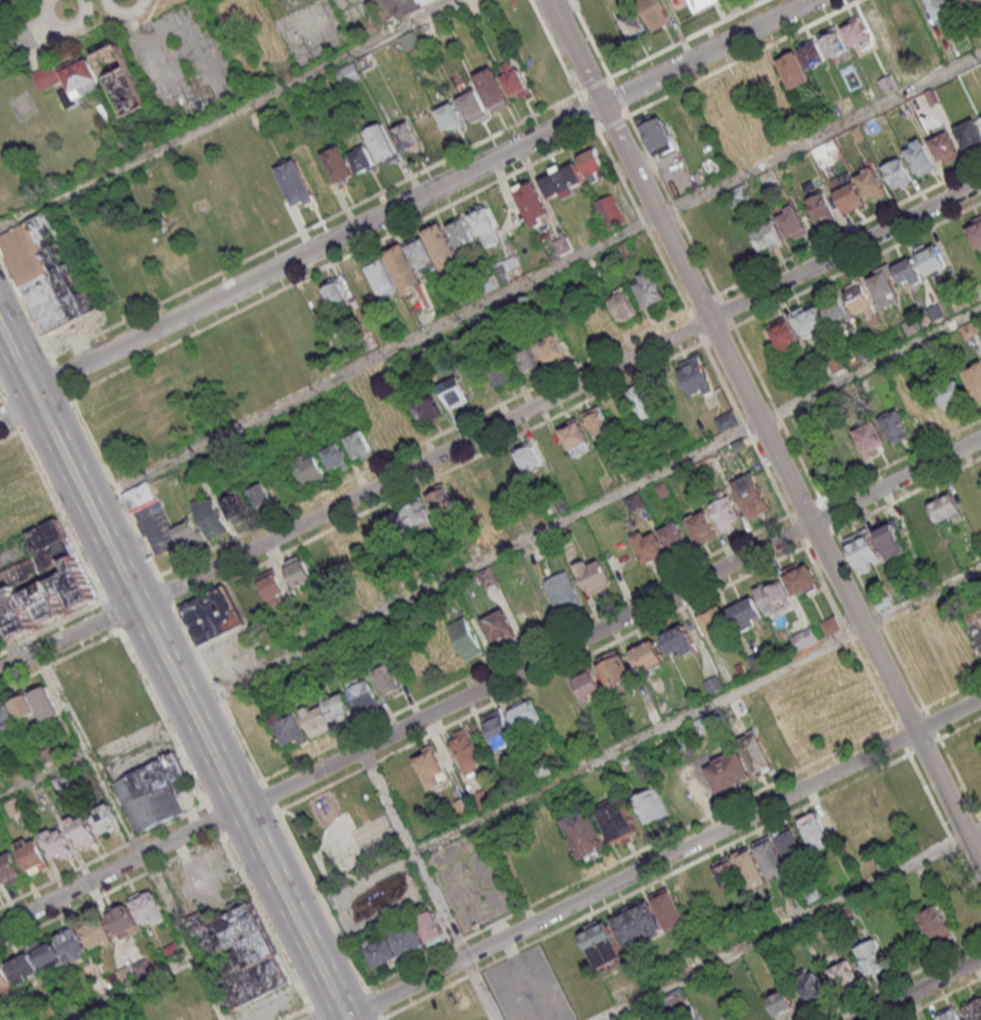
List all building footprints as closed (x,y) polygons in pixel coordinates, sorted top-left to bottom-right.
[(385,26),(438,0),(373,0),(385,26)] [(651,31),(667,24),(657,0),(638,0),(651,31)] [(718,0),(685,0),(691,13),(718,0)] [(948,0),(926,0),(935,21),(954,13),(948,0)] [(631,40),(647,31),(635,10),(619,19),(631,40)] [(842,28),(860,19),(869,38),(852,47),(842,28)] [(421,45),(415,30),(400,36),(405,50),(421,45)] [(820,39),(838,30),(848,49),(830,58),(820,39)] [(799,50),(816,41),(826,60),(808,69),(799,50)] [(123,117),(149,107),(123,43),(97,53),(123,117)] [(33,73),(40,92),(56,86),(64,106),(103,91),(88,52),(33,73)] [(781,64),(779,59),(791,53),(793,58),(799,55),(814,84),(795,94),(781,64)] [(513,100),(530,93),(515,60),(499,67),(513,100)] [(362,77),(354,62),(335,72),(343,87),(362,77)] [(474,74),(490,110),(508,102),(494,66),(474,74)] [(457,97),(471,124),(489,114),(475,88),(457,97)] [(435,109),(447,134),(465,126),(453,101),(435,109)] [(675,149),(660,111),(639,120),(654,157),(675,149)] [(974,118),(980,132),(980,140),(965,148),(955,128),(974,118)] [(403,153),(420,144),(408,120),(391,129),(403,153)] [(398,155),(384,122),(365,130),(380,163),(398,155)] [(929,140),(948,130),(958,150),(939,160),(929,140)] [(903,146),(919,177),(937,168),(922,137),(903,146)] [(358,178),(340,143),(322,152),(339,187),(358,178)] [(831,156),(824,143),(811,149),(818,163),(831,156)] [(356,173),(375,169),(369,145),(351,149),(356,173)] [(608,171),(595,147),(577,156),(590,180),(608,171)] [(912,180),(900,156),(882,165),(894,190),(912,180)] [(276,168),(296,159),(316,200),(307,205),(305,201),(294,206),(276,168)] [(577,193),(574,186),(585,182),(577,161),(541,176),(550,199),(562,195),(563,199),(577,193)] [(888,195),(874,166),(855,175),(869,204),(888,195)] [(513,187),(532,228),(552,219),(534,178),(513,187)] [(834,190),(846,215),(867,205),(856,180),(834,190)] [(820,226),(837,217),(823,191),(806,199),(820,226)] [(597,201),(610,228),(625,221),(612,194),(597,201)] [(468,211),(486,249),(504,240),(487,203),(468,211)] [(775,213),(789,239),(808,230),(794,203),(775,213)] [(43,334),(98,307),(50,209),(0,235),(0,245),(43,334)] [(460,250),(476,241),(462,214),(446,223),(460,250)] [(964,224),(977,251),(980,249),(980,216),(964,224)] [(785,245),(776,219),(752,227),(761,254),(785,245)] [(384,253),(407,302),(420,295),(416,286),(423,283),(416,269),(438,259),(443,270),(461,261),(442,222),(423,231),(425,236),(405,246),(403,243),(384,253)] [(572,249),(566,235),(553,241),(559,255),(572,249)] [(947,266),(935,242),(915,251),(927,276),(947,266)] [(380,296),(398,289),(385,257),(367,264),(380,296)] [(892,266),(900,284),(910,280),(912,285),(923,280),(912,257),(892,266)] [(345,273),(359,306),(377,299),(362,265),(345,273)] [(866,275),(881,308),(893,302),(890,296),(897,293),(885,266),(866,275)] [(648,313),(668,303),(652,269),(631,278),(648,313)] [(322,284),(335,309),(350,301),(337,277),(322,284)] [(880,320),(861,279),(843,287),(856,315),(866,310),(872,324),(880,320)] [(620,323),(639,313),(625,286),(606,295),(620,323)] [(832,323),(849,314),(840,298),(823,307),(832,323)] [(795,308),(802,338),(826,333),(819,303),(795,308)] [(940,318),(940,308),(928,309),(929,319),(940,318)] [(800,346),(789,316),(768,323),(780,354),(800,346)] [(959,326),(965,339),(979,333),(974,319),(959,326)] [(546,365),(566,358),(557,334),(537,341),(546,365)] [(515,355),(527,375),(541,367),(530,347),(515,355)] [(714,389),(697,353),(675,364),(692,399),(714,389)] [(828,361),(833,372),(848,366),(842,354),(828,361)] [(514,385),(510,363),(490,366),(494,388),(514,385)] [(974,398),(980,395),(980,363),(964,369),(974,398)] [(469,402),(459,379),(412,399),(422,423),(469,402)] [(945,411),(966,401),(956,380),(935,390),(945,411)] [(638,424),(660,417),(648,381),(626,388),(638,424)] [(581,413),(595,440),(612,432),(598,405),(581,413)] [(740,425),(735,410),(714,416),(719,432),(740,425)] [(880,419),(891,440),(909,431),(899,410),(880,419)] [(557,427),(574,459),(593,449),(577,417),(557,427)] [(854,432),(866,454),(886,443),(874,421),(854,432)] [(356,461),(373,454),(363,429),(345,436),(356,461)] [(513,449),(525,473),(542,465),(531,440),(513,449)] [(322,450),(334,474),(351,466),(339,442),(322,450)] [(492,462),(502,484),(523,475),(513,453),(492,462)] [(294,458),(305,487),(327,479),(319,455),(308,458),(307,454),(294,458)] [(750,518),(771,508),(754,472),(733,482),(750,518)] [(157,498),(148,481),(123,493),(131,511),(157,498)] [(259,511),(274,503),(263,482),(248,490),(259,511)] [(427,491),(435,512),(453,505),(446,485),(427,491)] [(251,517),(238,488),(222,496),(235,524),(251,517)] [(962,516),(955,493),(929,501),(937,524),(962,516)] [(230,529),(211,494),(192,504),(210,539),(230,529)] [(723,531),(742,522),(729,495),(710,504),(723,531)] [(381,515),(388,538),(432,523),(424,500),(381,515)] [(717,534),(705,509),(686,518),(698,544),(717,534)] [(97,600),(61,518),(25,534),(42,574),(62,566),(65,573),(21,592),(18,585),(3,592),(8,605),(0,609),(0,610),(12,638),(97,600)] [(204,540),(193,518),(173,528),(184,550),(204,540)] [(888,560),(907,552),(894,520),(875,527),(888,560)] [(690,546),(679,521),(660,529),(670,554),(690,546)] [(633,536),(646,569),(668,560),(656,528),(633,536)] [(883,564),(870,530),(845,540),(859,573),(883,564)] [(308,554),(322,580),(342,570),(328,544),(308,554)] [(282,563),(296,589),(315,579),(301,553),(282,563)] [(612,584),(600,559),(578,570),(590,595),(612,584)] [(795,597),(819,586),(808,561),(784,572),(795,597)] [(269,602),(287,593),(274,567),(257,576),(269,602)] [(489,585),(497,581),(490,567),(482,571),(489,585)] [(583,603),(568,573),(545,584),(560,614),(583,603)] [(791,602),(779,578),(755,590),(767,614),(791,602)] [(245,616),(267,605),(253,579),(232,591),(245,616)] [(180,608),(199,646),(244,623),(225,585),(180,608)] [(730,603),(735,629),(762,624),(757,598),(730,603)] [(698,613),(708,640),(730,632),(720,604),(698,613)] [(482,618),(493,642),(515,632),(505,608),(482,618)] [(466,660),(483,653),(466,615),(449,623),(466,660)] [(821,623),(828,634),(840,628),(834,616),(821,623)] [(673,660),(696,648),(684,624),(661,635),(673,660)] [(796,650),(817,641),(810,627),(790,636),(796,650)] [(631,650),(642,672),(665,660),(654,639),(631,650)] [(609,688),(634,678),(621,648),(596,658),(609,688)] [(384,696),(400,689),(389,663),(373,670),(384,696)] [(572,676),(584,701),(603,692),(591,667),(572,676)] [(703,680),(708,693),(723,687),(718,674),(703,680)] [(360,714),(379,705),(368,679),(349,687),(360,714)] [(45,724),(62,716),(47,683),(30,692),(45,724)] [(39,718),(26,690),(0,702),(0,730),(2,735),(39,718)] [(322,699),(323,701),(300,710),(311,736),(335,726),(334,723),(355,714),(345,690),(322,699)] [(517,732),(542,721),(532,697),(507,708),(517,732)] [(310,738),(293,708),(271,720),(287,750),(310,738)] [(481,718),(494,745),(514,735),(500,708),(481,718)] [(485,767),(466,727),(448,736),(466,776),(485,767)] [(774,766),(756,733),(738,742),(756,776),(774,766)] [(450,779),(432,746),(412,756),(430,790),(450,779)] [(752,778),(739,749),(703,764),(716,793),(752,778)] [(185,814),(175,788),(189,782),(177,753),(112,779),(134,834),(185,814)] [(669,812),(655,786),(633,798),(647,825),(669,812)] [(475,812),(467,796),(455,802),(462,818),(475,812)] [(25,811),(19,797),(4,804),(11,818),(25,811)] [(597,809),(614,847),(639,835),(622,798),(597,809)] [(100,836),(119,826),(108,802),(88,812),(100,836)] [(562,817),(579,863),(609,851),(591,806),(562,817)] [(797,821),(815,853),(833,843),(815,811),(797,821)] [(67,819),(77,851),(96,844),(86,813),(67,819)] [(788,866),(806,860),(795,825),(777,831),(788,866)] [(41,838),(52,860),(72,851),(62,828),(41,838)] [(754,845),(769,880),(788,871),(773,836),(754,845)] [(14,844),(27,871),(38,866),(40,871),(49,866),(37,839),(29,843),(26,838),(14,844)] [(752,891),(769,881),(749,846),(732,856),(752,891)] [(2,883),(23,873),(12,851),(0,856),(0,878),(2,883)] [(742,880),(729,855),(711,864),(725,889),(742,880)] [(130,901),(141,923),(153,918),(156,924),(168,918),(154,889),(130,901)] [(663,932),(648,896),(609,913),(623,948),(663,932)] [(289,986),(256,902),(192,927),(225,1011),(289,986)] [(120,941),(141,930),(127,903),(106,914),(120,941)] [(953,935),(938,903),(917,913),(933,945),(953,935)] [(447,938),(432,910),(416,918),(431,946),(447,938)] [(92,949),(114,939),(103,917),(81,928),(92,949)] [(625,959),(607,920),(580,932),(597,971),(625,959)] [(364,942),(374,968),(427,949),(417,923),(364,942)] [(90,953),(74,925),(55,936),(70,964),(90,953)] [(66,962),(54,939),(32,949),(44,973),(66,962)] [(856,948),(869,976),(888,967),(875,939),(856,948)] [(165,947),(170,958),(181,954),(176,942),(165,947)] [(41,975),(28,951),(6,963),(19,987),(41,975)] [(116,971),(122,985),(152,972),(146,958),(116,971)] [(829,968),(837,990),(859,982),(851,960),(829,968)] [(14,991),(5,962),(0,964),(0,996),(14,991)] [(825,995),(814,967),(795,974),(807,1002),(825,995)] [(768,998),(778,1019),(797,1011),(787,989),(768,998)] [(963,1004),(969,1019),(971,1019),(974,1019),(980,1019),(980,996),(963,1004)] [(738,1018),(739,1019),(768,1019),(760,1002),(720,1019),(733,1019),(738,1018)] [(955,1008),(936,1017),(938,1019),(961,1019),(955,1008)]
